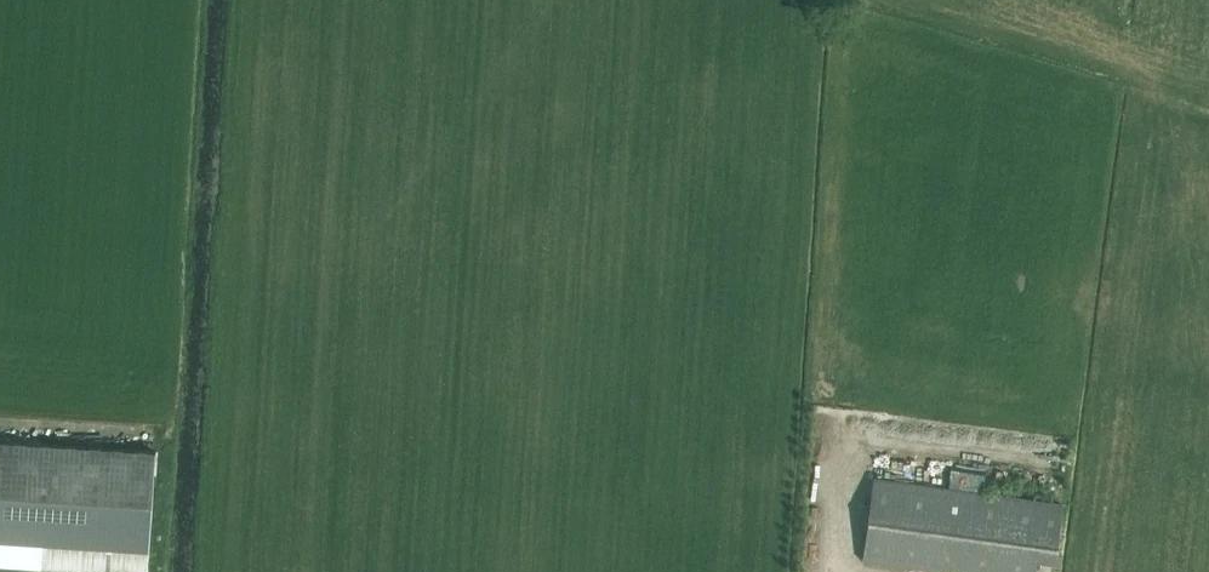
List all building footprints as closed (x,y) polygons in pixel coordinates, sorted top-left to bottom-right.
[(155,451),(0,440),(0,571),(147,571),(155,451)] [(1061,505),(873,480),(863,558),(967,571),(1035,571),(1037,557),(1054,559),(1061,505)]
